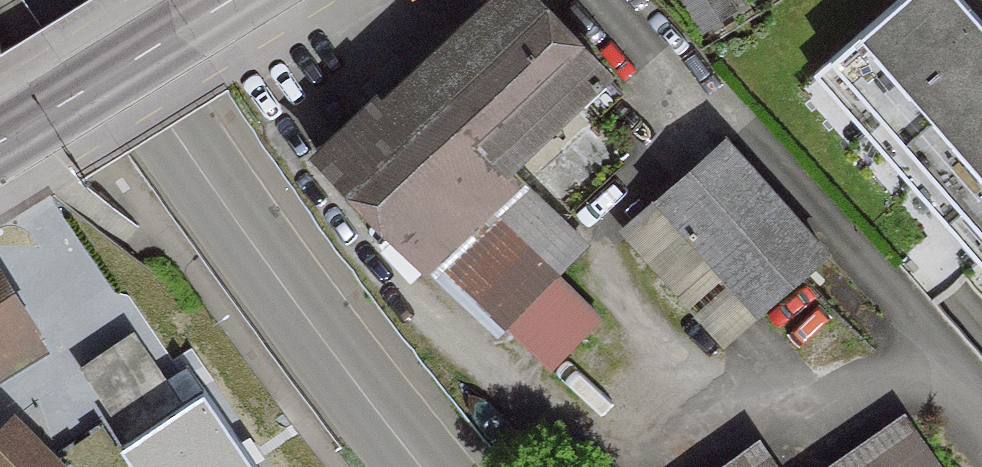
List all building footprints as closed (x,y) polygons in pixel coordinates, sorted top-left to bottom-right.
[(529,0),(493,0),(324,158),(313,148),(310,151),(537,375),(594,318),(487,215),(465,191),(574,91),(594,113),(616,92),(529,0)] [(698,29),(728,10),(721,0),(679,0),(698,29)] [(942,0),(889,0),(803,76),(981,278),(981,45),(942,0)] [(792,268),(815,247),(722,142),(655,202),(748,307),(792,268)] [(28,327),(0,281),(0,368),(39,344),(28,327)] [(133,438),(185,408),(137,327),(85,358),(133,438)] [(12,412),(0,424),(0,466),(66,466),(12,412)] [(835,466),(933,466),(901,421),(835,466)] [(757,447),(729,466),(770,466),(757,447)]
